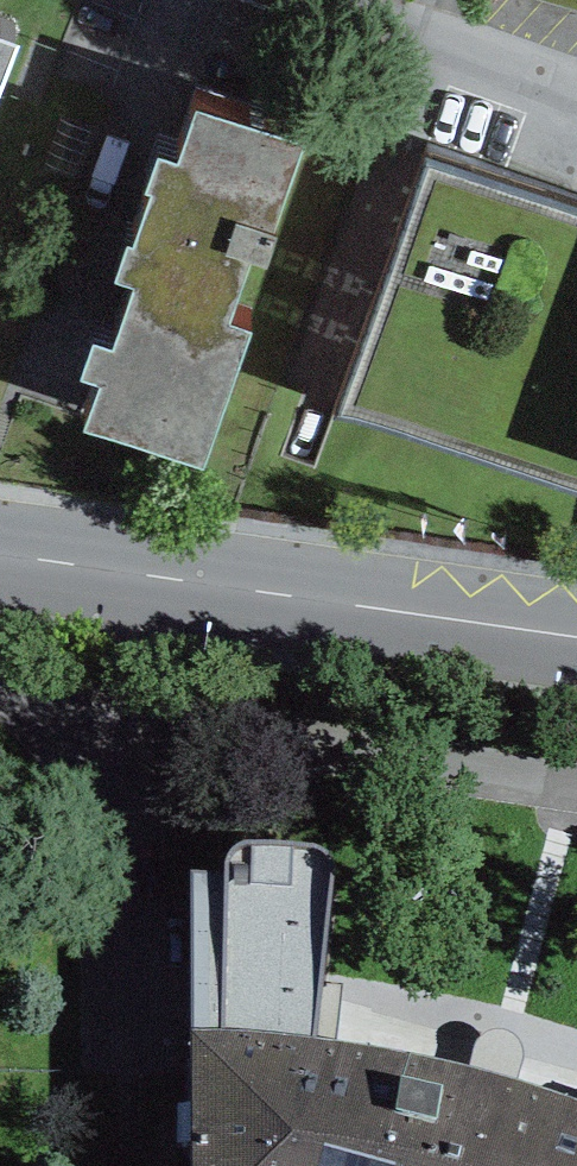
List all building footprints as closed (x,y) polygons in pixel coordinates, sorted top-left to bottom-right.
[(16,43),(0,37),(0,86),(16,43)] [(303,144),(197,107),(178,162),(158,155),(146,189),(152,191),(134,243),(127,241),(114,278),(133,284),(111,348),(91,342),(80,376),(99,382),(84,426),(203,468),(251,329),(228,321),(250,260),(267,266),(276,241),(270,239),(303,144)] [(534,1134),(452,1111),(372,1095),(294,1089),(304,924),(191,927),(192,1165),(576,1165),(576,1149),(534,1134)]
